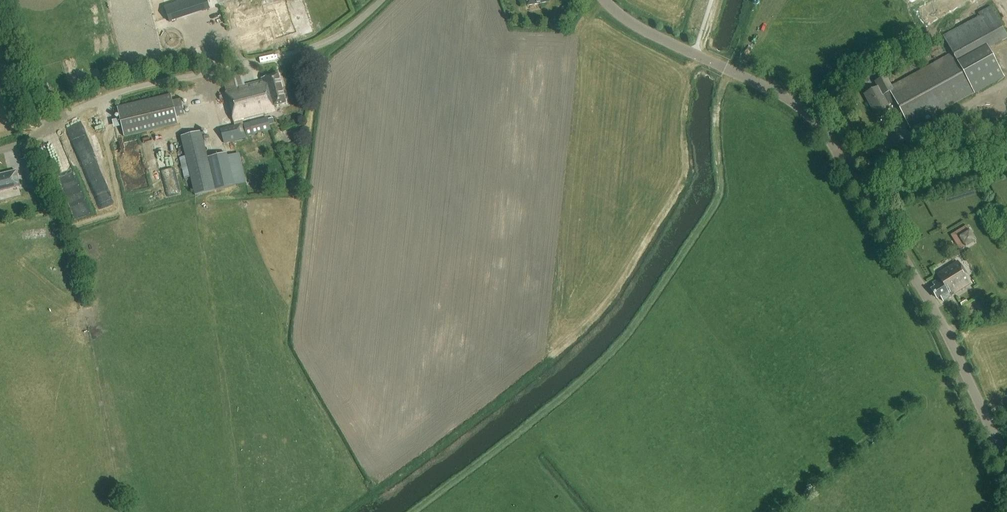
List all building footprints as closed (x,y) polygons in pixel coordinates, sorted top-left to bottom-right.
[(167,5),(171,19),(191,15),(189,9),(199,7),(199,8),(209,6),(207,0),(187,0),(167,5)] [(248,50),(291,38),(283,7),(239,19),(248,50)] [(958,65),(1006,39),(1006,37),(992,9),(943,36),(958,65)] [(951,53),(892,86),(886,76),(875,82),(878,87),(864,94),(875,115),(890,107),(888,104),(895,101),(910,128),(973,93),(974,94),(1004,78),(988,49),(958,65),(951,53)] [(263,81),(235,88),(233,80),(224,82),(226,90),(234,121),(275,110),(275,107),(287,103),(279,74),(262,78),(263,81)] [(181,101),(174,103),(172,103),(171,96),(117,109),(124,138),(178,126),(176,119),(177,118),(185,117),(181,101)] [(268,118),(220,129),(224,143),(247,138),(247,136),(271,130),(269,125),(274,124),(273,118),(268,119),(268,118)] [(202,132),(181,136),(185,157),(179,158),(184,179),(191,178),(195,195),(247,183),(240,153),(227,156),(227,153),(208,157),(202,132)] [(24,169),(28,184),(37,182),(33,167),(24,169)] [(20,188),(16,172),(0,176),(0,193),(20,188)] [(43,181),(37,183),(44,202),(52,199),(49,190),(47,191),(43,181)] [(951,235),(960,250),(976,241),(967,226),(951,235)] [(943,302),(971,284),(957,262),(936,276),(939,280),(932,284),(935,288),(932,290),(937,299),(940,298),(943,302)]
